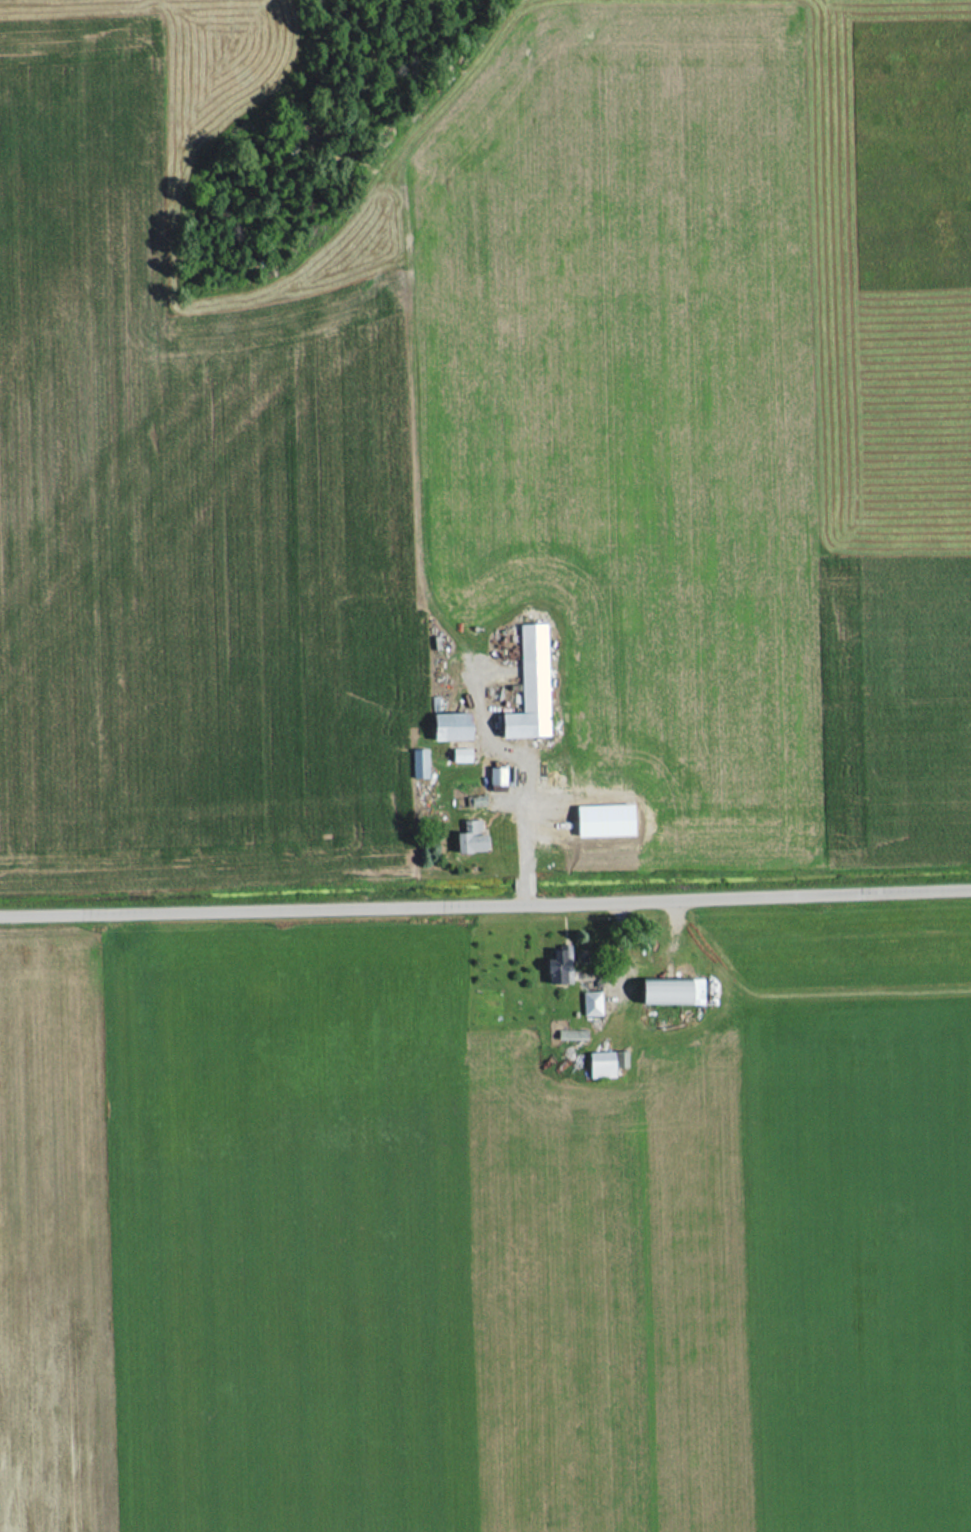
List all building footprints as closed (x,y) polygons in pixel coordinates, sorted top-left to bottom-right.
[(517,624),(520,713),(501,714),(501,738),(547,737),(544,624),(517,624)] [(432,740),(470,741),(470,714),(433,713),(432,740)] [(425,749),(410,750),(410,778),(425,778),(425,749)] [(505,768),(488,768),(487,791),(505,791),(505,768)] [(455,852),(485,851),(485,835),(478,835),(478,821),(461,821),(462,833),(455,833),(455,852)] [(553,955),(554,961),(546,961),(547,984),(568,984),(567,964),(558,965),(558,955),(553,955)] [(701,1005),(701,979),(642,979),(642,1005),(701,1005)] [(581,1017),(599,1016),(599,992),(580,993),(581,1017)] [(613,1078),(612,1053),(588,1053),(588,1078),(613,1078)]
